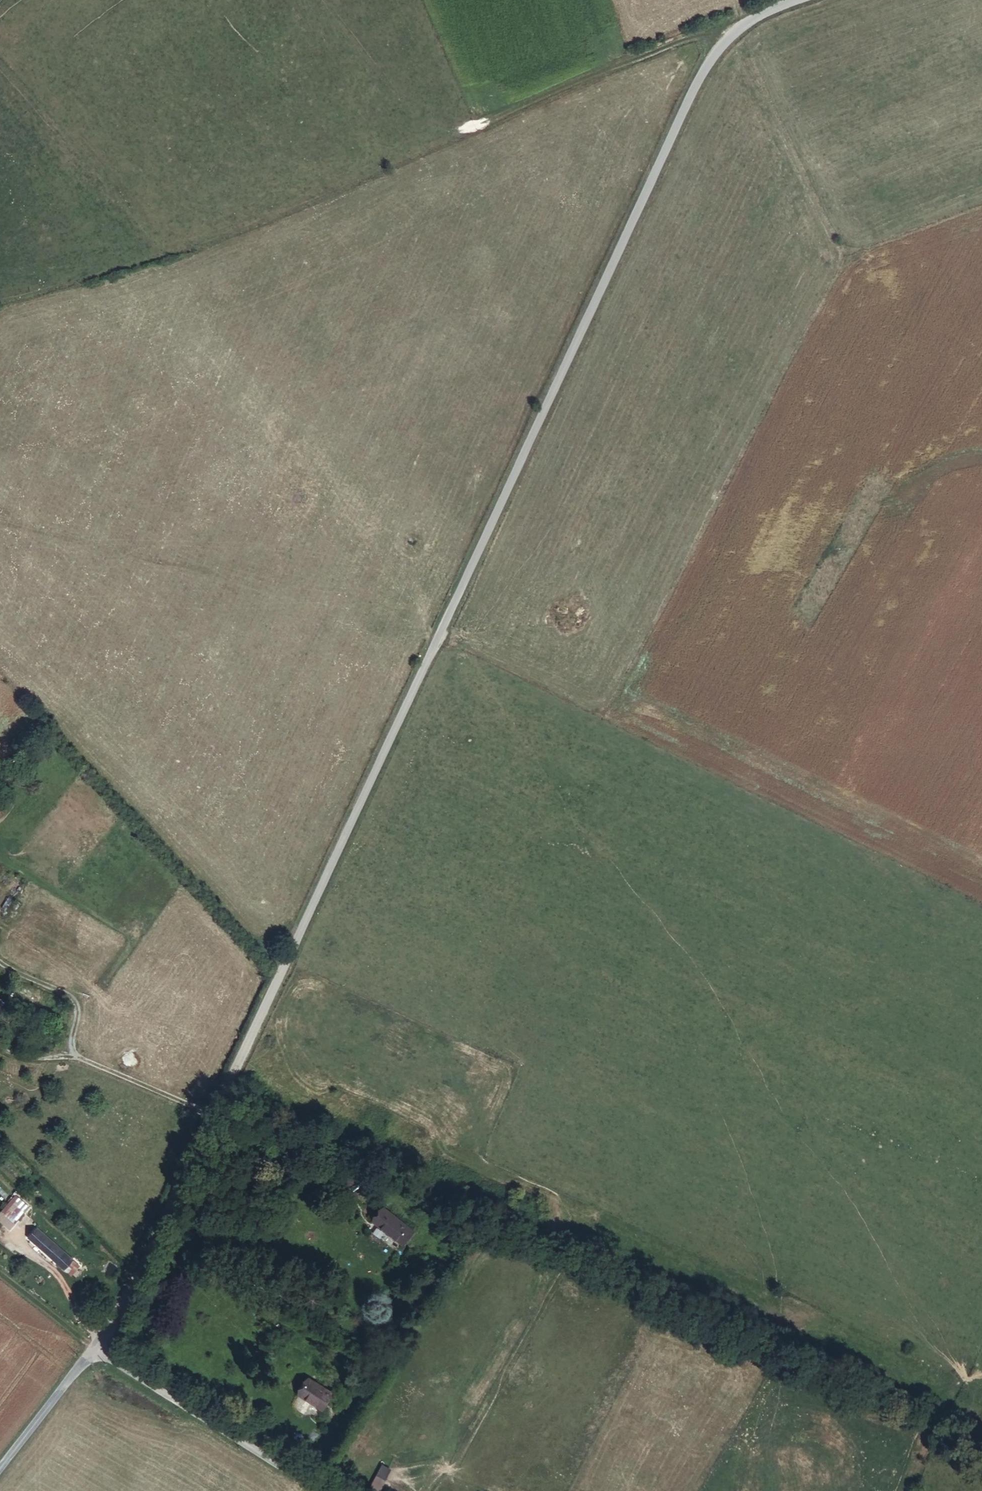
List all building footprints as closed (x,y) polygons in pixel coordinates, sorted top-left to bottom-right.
[(15,1194),(1,1212),(14,1223),(24,1211),(19,1208),(24,1202),(15,1194)] [(408,1236),(376,1212),(364,1227),(396,1251),(408,1236)] [(77,1260),(42,1231),(33,1240),(69,1269),(77,1260)] [(327,1404),(338,1388),(313,1375),(303,1390),(327,1404)] [(374,1478),(384,1485),(393,1471),(383,1464),(374,1478)]
